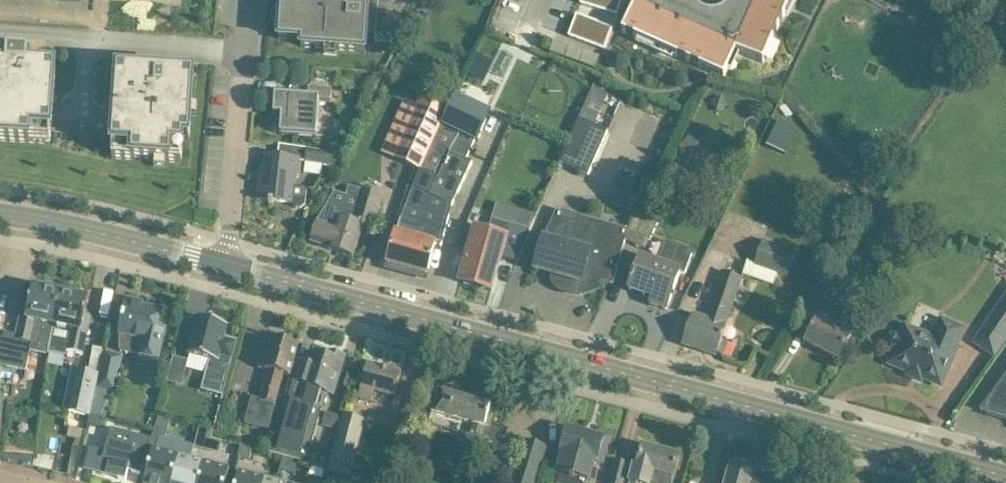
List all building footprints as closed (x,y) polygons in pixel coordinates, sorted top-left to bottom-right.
[(279,40),(302,41),(301,48),(325,50),(325,44),(337,44),(336,50),(365,52),(366,33),(376,34),(375,44),(391,45),(415,0),(282,0),(279,40)] [(588,7),(595,10),(598,0),(590,0),(588,7)] [(595,10),(603,12),(606,1),(604,0),(598,0),(595,10)] [(622,33),(638,40),(639,37),(675,53),(673,56),(724,79),(728,71),(724,69),(732,51),(763,65),(764,62),(761,60),(768,44),(771,46),(785,16),(781,14),(787,0),(730,0),(728,4),(725,7),(721,10),(717,12),(712,12),(707,12),(703,10),(699,7),(692,0),(636,0),(622,33)] [(606,1),(603,12),(610,14),(613,3),(606,1)] [(613,3),(610,14),(617,16),(621,5),(613,3)] [(577,15),(573,26),(580,29),(584,18),(577,15)] [(584,18),(580,29),(587,32),(591,21),(584,18)] [(591,21),(587,32),(594,34),(598,24),(591,21)] [(598,24),(594,34),(602,37),(606,26),(598,24)] [(573,26),(568,37),(576,40),(580,29),(573,26)] [(606,26),(602,37),(609,40),(613,29),(606,26)] [(580,29),(576,40),(583,43),(587,32),(580,29)] [(587,32),(583,43),(590,45),(594,34),(587,32)] [(594,34),(590,45),(597,48),(602,37),(594,34)] [(602,37),(597,48),(605,51),(609,40),(602,37)] [(30,48),(7,46),(7,47),(9,47),(8,55),(2,55),(1,66),(0,66),(0,141),(51,145),(55,70),(34,68),(35,57),(28,56),(29,49),(30,49),(30,48)] [(168,66),(168,65),(145,64),(145,65),(146,65),(146,74),(118,73),(112,159),(181,163),(183,141),(189,141),(194,78),(166,76),(166,66),(168,66)] [(331,101),(332,89),(309,88),(308,98),(275,95),(273,115),(281,116),(280,135),(317,138),(320,100),(331,101)] [(589,176),(608,132),(595,126),(608,97),(593,90),(579,119),(559,163),(589,176)] [(405,132),(393,159),(394,159),(419,171),(450,106),(423,94),(417,107),(405,101),(394,127),(405,132)] [(392,246),(387,265),(428,276),(436,245),(441,247),(452,207),(472,163),(466,160),(475,141),(478,142),(491,113),(455,96),(450,106),(419,171),(406,207),(399,234),(395,233),(392,246)] [(883,142),(872,143),(873,157),(884,156),(883,142)] [(333,154),(310,151),(308,164),(332,167),(333,154)] [(295,188),(295,184),(296,176),(299,176),(300,160),(268,157),(266,179),(262,178),(259,201),(269,202),(269,204),(273,205),(274,202),(293,204),(296,209),(302,210),(306,207),(307,189),(295,188)] [(318,223),(312,243),(329,248),(328,250),(353,258),(363,228),(373,231),(377,217),(379,212),(383,199),(362,192),(356,211),(330,203),(317,222),(318,223)] [(649,242),(661,216),(658,215),(663,203),(655,199),(636,236),(649,242)] [(543,240),(535,270),(561,280),(559,287),(582,294),(588,290),(592,280),(614,285),(629,230),(557,210),(543,240)] [(469,250),(460,283),(492,292),(501,258),(516,262),(529,230),(511,225),(492,220),(488,233),(479,231),(473,251),(469,250)] [(787,278),(795,252),(764,241),(755,268),(787,278)] [(632,281),(629,290),(653,299),(651,305),(667,310),(674,292),(681,270),(687,273),(694,252),(677,246),(670,267),(659,263),(641,257),(633,277),(632,277),(631,280),(632,281)] [(723,326),(740,281),(722,274),(706,322),(692,317),(683,345),(716,356),(717,354),(723,357),(727,343),(722,342),(723,338),(722,338),(726,327),(723,326)] [(817,298),(830,305),(839,289),(826,282),(817,298)] [(26,372),(30,352),(47,355),(53,327),(60,293),(33,287),(29,305),(23,304),(17,336),(0,332),(0,366),(26,372)] [(60,293),(53,327),(71,331),(66,352),(83,355),(91,319),(85,317),(89,299),(60,293)] [(1005,338),(1005,299),(976,344),(994,356),(1005,338)] [(159,355),(161,349),(165,330),(158,328),(161,312),(126,305),(119,334),(119,350),(141,354),(142,351),(159,355)] [(851,339),(859,324),(847,318),(839,332),(818,320),(815,326),(805,343),(838,361),(851,339)] [(213,319),(210,322),(197,319),(187,355),(210,361),(202,391),(223,396),(232,364),(235,350),(237,342),(225,339),(228,327),(224,326),(223,322),(213,319)] [(956,349),(963,331),(944,323),(935,345),(922,339),(920,334),(905,328),(901,338),(896,336),(890,337),(887,341),(886,347),(889,352),(894,354),(890,364),(941,386),(957,350),(956,349)] [(294,365),(299,346),(273,339),(269,353),(264,352),(260,369),(267,371),(260,400),(252,398),(245,423),(268,429),(275,404),(276,405),(283,376),(290,378),(294,365)] [(116,395),(124,358),(104,354),(102,361),(101,361),(99,372),(100,372),(96,390),(116,395)] [(332,398),(344,359),(330,354),(328,360),(311,355),(301,385),(291,381),(271,454),(328,469),(331,459),(321,456),(317,447),(312,446),(322,411),(323,411),(328,396),(332,398)] [(395,397),(396,393),(402,374),(368,365),(367,366),(363,365),(360,376),(364,377),(358,398),(372,402),(374,391),(395,397)] [(349,390),(354,372),(345,370),(340,388),(349,390)] [(90,416),(94,396),(98,377),(74,372),(66,411),(90,416)] [(980,412),(1005,419),(1005,375),(980,412)] [(501,431),(490,428),(493,416),(489,415),(491,406),(437,392),(431,413),(473,425),(470,437),(493,443),(491,448),(505,456),(516,436),(503,428),(501,431)] [(89,418),(65,412),(61,428),(45,425),(41,452),(45,453),(44,457),(70,463),(72,457),(80,459),(89,418)] [(343,415),(328,473),(350,479),(366,421),(343,415)] [(89,416),(87,426),(88,426),(99,428),(101,419),(90,416),(89,416)] [(144,482),(185,482),(191,460),(195,448),(195,446),(166,438),(170,421),(159,418),(149,452),(152,453),(144,482)] [(195,446),(195,448),(208,451),(213,431),(200,428),(195,446)] [(119,480),(126,482),(128,472),(141,475),(151,440),(111,430),(105,453),(90,449),(85,467),(97,470),(97,473),(119,478),(119,480)] [(558,474),(560,475),(588,482),(592,482),(597,462),(602,463),(606,451),(607,446),(602,445),(604,440),(567,430),(561,450),(561,452),(564,452),(558,474)] [(546,449),(526,443),(514,482),(535,482),(546,449)] [(241,447),(239,457),(250,460),(253,451),(241,447)] [(674,476),(680,456),(642,447),(637,468),(633,467),(629,482),(634,482),(671,482),(672,479),(674,479),(674,476)] [(4,460),(34,468),(35,461),(36,457),(1,454),(0,454),(0,459),(4,460)] [(283,458),(280,472),(294,475),(297,462),(283,458)] [(185,482),(226,482),(230,470),(191,460),(185,482)] [(52,472),(54,466),(35,461),(34,468),(52,472)] [(628,466),(615,463),(610,482),(624,482),(628,466)] [(757,470),(731,463),(726,482),(753,482),(757,470)] [(239,473),(236,482),(277,482),(239,473)]
